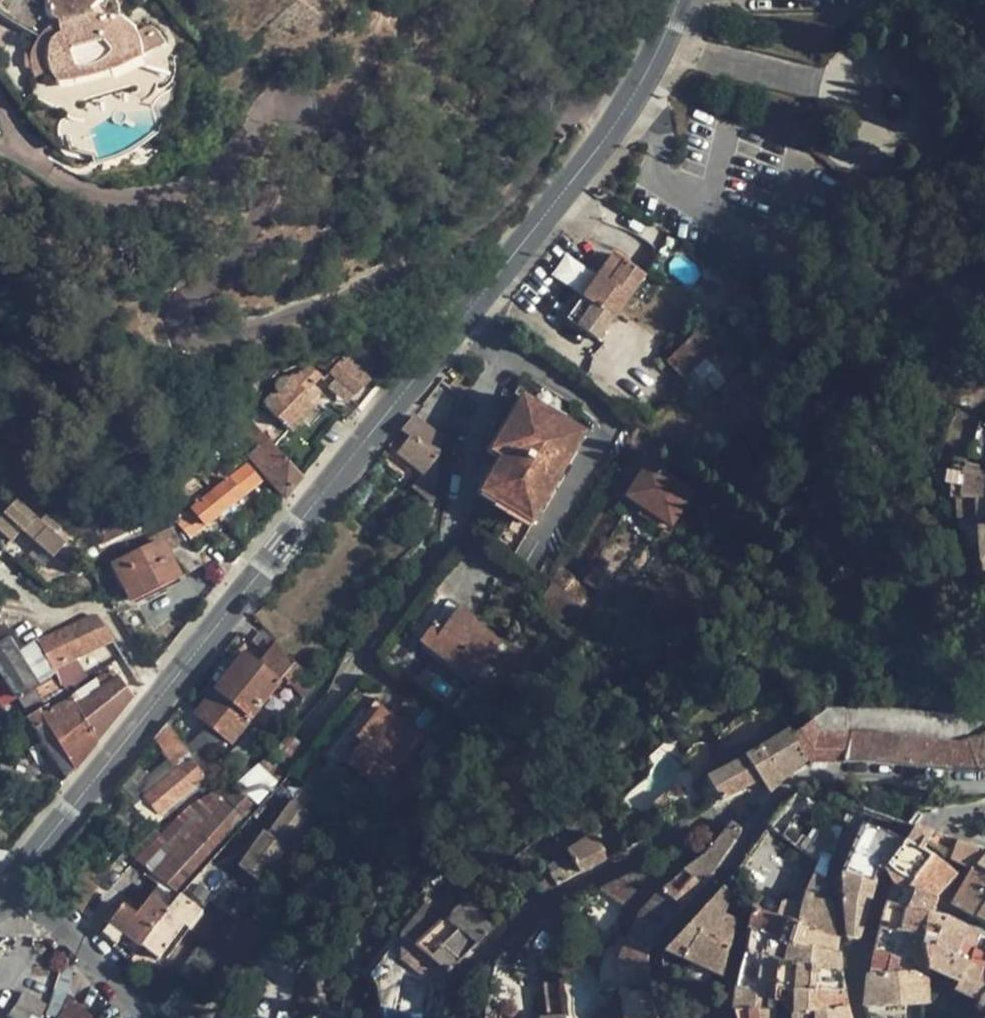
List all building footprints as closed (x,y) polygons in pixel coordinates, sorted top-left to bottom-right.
[(31,30),(33,21),(34,6),(35,0),(5,0),(0,7),(0,13),(2,10),(28,26),(24,32),(29,35),(31,30)] [(31,30),(44,40),(38,51),(36,64),(36,74),(52,73),(56,83),(91,78),(118,70),(134,64),(152,56),(149,40),(144,32),(141,28),(126,17),(122,6),(114,0),(51,0),(50,4),(43,0),(35,0),(34,6),(33,21),(31,30)] [(614,254),(598,276),(608,283),(624,261),(614,254)] [(608,283),(598,276),(567,318),(597,341),(644,276),(624,261),(608,283)] [(702,327),(674,355),(691,372),(719,344),(702,327)] [(384,356),(369,343),(362,352),(354,344),(331,370),(357,393),(372,376),(369,372),(384,356)] [(683,379),(691,372),(674,355),(666,362),(683,379)] [(316,383),(324,373),(311,360),(302,370),(298,367),(287,378),(282,376),(275,379),(273,385),(275,388),(263,401),(293,430),(321,402),(316,397),(323,389),(316,383)] [(540,387),(526,377),(515,395),(524,401),(492,454),(503,460),(482,496),(532,525),(584,436),(530,404),(540,387)] [(242,421),(256,438),(264,431),(249,414),(242,421)] [(440,439),(414,418),(402,432),(409,437),(398,453),(416,467),(407,480),(430,500),(439,458),(440,439)] [(270,437),(264,431),(256,438),(262,445),(270,437)] [(253,453),(287,495),(299,480),(304,474),(270,437),(262,445),(253,453)] [(966,465),(969,455),(956,453),(954,452),(952,468),(962,469),(964,469),(966,465)] [(264,479),(249,460),(221,482),(216,476),(192,497),(196,503),(192,506),(207,525),(264,479)] [(627,497),(643,507),(672,526),(693,494),(649,464),(627,497)] [(952,468),(950,486),(960,487),(962,469),(952,468)] [(949,498),(962,499),(984,501),(984,473),(977,472),(964,469),(962,469),(960,487),(950,486),(949,498)] [(71,539),(66,530),(51,517),(45,523),(17,497),(9,507),(4,512),(0,517),(0,529),(14,542),(24,531),(46,551),(44,554),(49,559),(53,555),(55,557),(71,539)] [(962,499),(963,514),(975,515),(976,527),(984,527),(984,501),(962,499)] [(114,539),(167,512),(158,500),(107,524),(114,539)] [(5,503),(0,508),(0,509),(4,512),(9,507),(5,503)] [(192,506),(174,522),(187,541),(188,541),(207,525),(192,506)] [(667,533),(672,526),(643,507),(638,515),(667,533)] [(976,527),(977,532),(980,565),(983,573),(984,574),(984,527),(976,527)] [(133,599),(180,575),(163,540),(116,562),(133,599)] [(191,573),(203,563),(188,541),(187,541),(174,551),(191,573)] [(639,581),(660,552),(649,544),(628,573),(639,581)] [(574,579),(563,592),(582,608),(593,594),(574,579)] [(570,623),(582,608),(563,592),(551,583),(540,599),(570,623)] [(476,620),(461,609),(460,610),(442,635),(433,628),(422,643),(473,681),(502,642),(475,622),(476,620)] [(77,658),(113,638),(97,613),(38,640),(57,672),(59,675),(68,688),(87,677),(77,658)] [(19,652),(5,630),(0,633),(0,664),(19,652)] [(255,647),(265,655),(275,644),(264,635),(255,647)] [(285,677),(301,693),(312,683),(286,653),(283,655),(275,644),(265,655),(257,665),(244,656),(196,715),(231,744),(285,677)] [(0,664),(0,668),(18,696),(39,682),(19,652),(0,664)] [(21,700),(30,716),(50,704),(70,692),(68,688),(59,675),(57,672),(45,679),(47,684),(21,700)] [(100,689),(77,703),(99,736),(132,694),(119,675),(111,681),(105,674),(95,681),(100,689)] [(315,686),(312,683),(301,693),(305,697),(315,686)] [(30,716),(45,740),(67,776),(99,736),(77,703),(73,697),(54,710),(50,704),(30,716)] [(381,710),(358,740),(363,743),(352,757),(347,763),(379,788),(418,739),(381,710)] [(827,712),(797,737),(817,764),(861,763),(879,763),(945,771),(944,741),(886,735),(847,735),(846,721),(842,721),(841,712),(827,712)] [(890,713),(841,712),(842,721),(846,721),(847,735),(886,735),(944,741),(944,716),(890,713)] [(984,737),(984,721),(979,718),(965,714),(952,717),(944,716),(944,741),(959,743),(976,738),(982,739),(984,737)] [(31,747),(45,740),(30,716),(23,720),(18,723),(31,747)] [(160,814),(188,791),(204,777),(200,770),(188,752),(168,723),(156,737),(179,771),(176,774),(166,782),(147,798),(158,813),(149,820),(154,827),(164,819),(160,814)] [(256,729),(226,759),(234,768),(245,762),(267,741),(256,729)] [(715,756),(695,786),(740,762),(790,733),(788,730),(715,756)] [(810,765),(817,764),(797,737),(794,739),(790,733),(740,762),(695,786),(709,809),(721,802),(723,803),(761,782),(770,794),(795,772),(804,766),(808,763),(810,765)] [(205,735),(188,752),(200,770),(208,763),(221,751),(205,735)] [(271,756),(292,773),(294,775),(310,751),(290,735),(271,756)] [(945,771),(976,772),(984,773),(984,748),(982,739),(976,738),(959,743),(944,741),(945,771)] [(347,753),(352,757),(363,743),(358,740),(347,753)] [(226,759),(220,765),(226,772),(234,768),(226,759)] [(137,860),(163,882),(178,894),(232,833),(283,777),(265,761),(252,775),(250,774),(191,808),(137,860)] [(215,771),(208,763),(200,770),(204,777),(207,781),(226,772),(220,765),(215,771)] [(159,774),(166,782),(176,774),(169,766),(159,774)] [(314,797),(290,780),(277,794),(253,833),(282,850),(314,797)] [(192,796),(188,791),(160,814),(164,819),(192,796)] [(668,791),(662,797),(671,806),(677,801),(668,791)] [(661,817),(671,806),(662,797),(651,807),(661,817)] [(684,872),(666,888),(664,890),(662,891),(684,908),(697,894),(713,875),(743,831),(733,823),(704,857),(684,872)] [(839,877),(873,887),(878,872),(876,871),(877,865),(891,838),(860,828),(858,831),(862,833),(850,861),(846,860),(839,877)] [(908,839),(903,846),(896,857),(906,864),(946,890),(955,877),(945,869),(932,859),(922,853),(924,848),(926,845),(927,846),(932,837),(913,831),(908,839)] [(558,887),(607,860),(605,847),(599,836),(596,837),(595,835),(568,853),(572,861),(550,875),(552,879),(558,887)] [(927,846),(932,848),(950,859),(949,860),(971,873),(965,881),(984,895),(984,855),(932,837),(927,846)] [(876,871),(878,872),(880,873),(882,873),(883,872),(888,867),(896,857),(903,846),(897,843),(891,838),(877,865),(876,871)] [(920,895),(936,903),(946,890),(906,864),(896,857),(888,867),(883,872),(891,886),(891,887),(920,895)] [(641,871),(600,891),(629,910),(655,882),(641,871)] [(843,903),(867,908),(873,887),(839,877),(841,903),(843,903)] [(824,883),(813,878),(803,899),(832,907),(824,883)] [(552,879),(545,884),(550,891),(558,887),(552,879)] [(965,881),(964,882),(957,894),(984,911),(984,895),(965,881)] [(180,896),(178,894),(163,882),(156,890),(173,904),(180,896)] [(629,910),(639,917),(640,915),(662,891),(664,890),(655,882),(629,910)] [(546,894),(550,891),(545,884),(540,887),(546,894)] [(903,912),(929,918),(936,903),(920,895),(891,887),(887,906),(903,912)] [(142,946),(167,912),(173,904),(156,890),(137,915),(124,905),(102,934),(116,945),(126,934),(142,946)] [(721,890),(662,955),(721,980),(735,925),(732,923),(732,915),(727,911),(730,904),(726,893),(721,890)] [(630,937),(650,950),(660,932),(684,908),(662,891),(640,915),(639,917),(639,918),(633,930),(630,937)] [(957,894),(950,908),(973,920),(983,924),(984,924),(984,911),(957,894)] [(181,895),(180,896),(173,904),(167,912),(184,925),(190,929),(203,912),(181,895)] [(832,907),(803,899),(801,909),(796,925),(810,929),(810,933),(838,940),(832,907)] [(415,946),(450,973),(497,927),(472,902),(464,904),(453,913),(449,920),(446,917),(415,946)] [(857,941),(867,908),(843,903),(846,940),(857,941)] [(779,907),(776,918),(796,925),(801,909),(784,904),(779,907)] [(920,940),(922,949),(934,950),(944,921),(929,918),(903,912),(887,906),(878,933),(902,936),(920,940)] [(771,939),(786,946),(794,931),(796,925),(776,918),(760,914),(756,910),(753,909),(748,933),(771,939)] [(623,923),(633,930),(639,918),(639,917),(629,910),(623,923)] [(159,959),(184,925),(167,912),(142,946),(159,959)] [(934,950),(955,959),(966,933),(944,921),(934,950)] [(810,929),(796,925),(794,931),(786,946),(835,955),(838,940),(810,933),(810,929)] [(736,990),(774,993),(776,964),(781,965),(786,946),(771,939),(748,933),(746,950),(736,990)] [(868,976),(927,973),(927,972),(922,949),(920,940),(902,936),(878,933),(874,951),(868,976)] [(955,959),(968,965),(969,963),(978,938),(966,933),(955,959)] [(980,971),(984,960),(984,941),(978,938),(969,963),(968,965),(967,967),(980,972),(980,971)] [(835,955),(786,946),(781,965),(794,968),(820,971),(840,975),(839,955),(835,955)] [(980,971),(980,972),(967,967),(968,965),(955,959),(934,950),(922,949),(927,972),(956,984),(953,992),(979,1004),(984,993),(984,973),(980,971)] [(203,992),(212,977),(193,962),(183,977),(203,992)] [(653,1005),(648,963),(618,965),(622,994),(621,995),(624,1014),(614,1015),(614,1017),(656,1017),(653,1005)] [(794,968),(781,965),(776,964),(774,993),(791,995),(807,994),(844,995),(840,975),(820,971),(794,968)] [(18,1005),(38,1017),(45,1017),(62,988),(33,971),(21,1001),(18,1005)] [(928,1005),(927,973),(868,976),(853,991),(865,1010),(928,1005)] [(736,990),(733,1013),(759,1013),(765,1012),(774,1011),(774,1000),(774,993),(736,990)] [(979,1004),(976,1010),(984,1015),(984,993),(979,1004)] [(807,994),(791,995),(791,1001),(791,1017),(826,1012),(847,1008),(844,995),(807,994)] [(81,1007),(70,997),(60,1017),(90,1017),(81,1007)] [(778,1001),(791,1017),(791,1001),(778,1001)] [(18,1005),(9,1017),(38,1017),(18,1005)] [(847,1008),(826,1012),(791,1017),(849,1017),(847,1008)]
